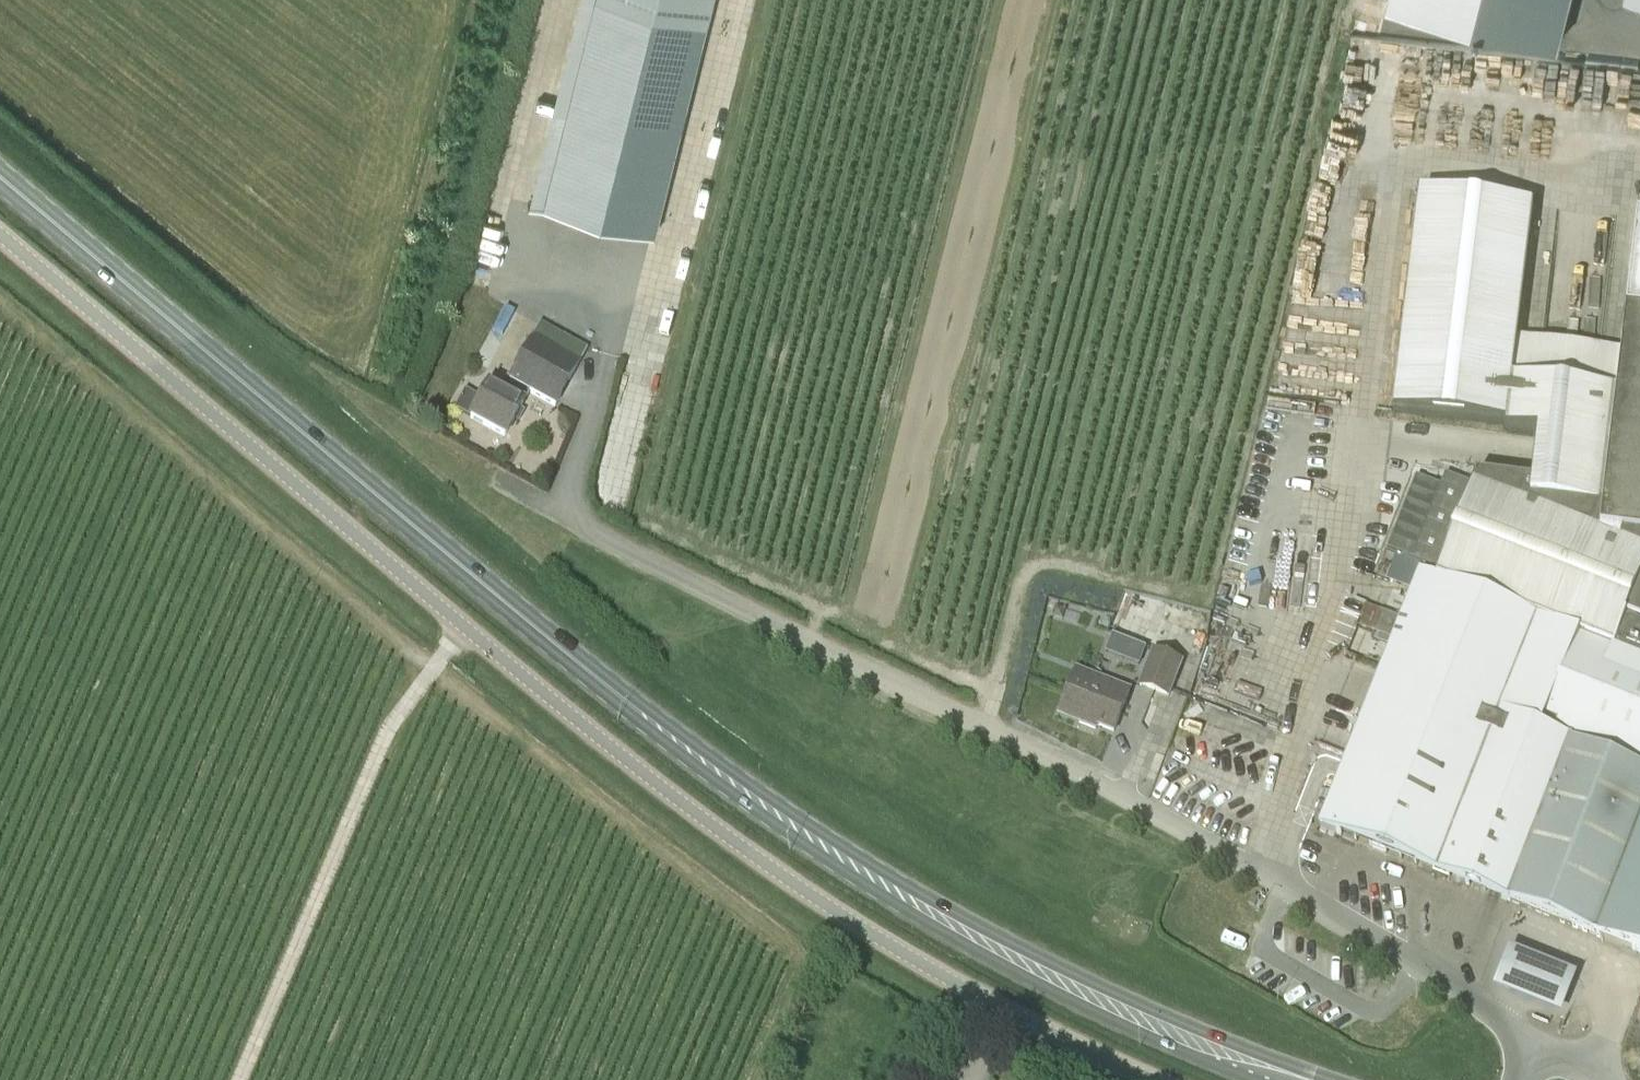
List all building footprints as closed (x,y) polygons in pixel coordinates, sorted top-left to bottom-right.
[(549,183),(543,207),(652,235),(710,0),(594,0),(549,183)] [(1388,2),(1563,42),(1573,0),(1389,0),(1388,2)] [(1364,767),(1536,835),(1611,648),(1613,649),(1626,617),(1639,623),(1639,219),(1623,349),(1517,336),(1532,207),(1421,193),(1394,413),(1506,428),(1505,431),(1538,435),(1533,482),(1478,475),(1470,493),(1437,579),(1364,767)] [(504,438),(528,393),(555,408),(586,350),(540,325),(509,381),(506,380),(499,393),(488,386),(470,419),(504,438)] [(1419,487),(1390,561),(1437,579),(1470,493),(1446,485),(1441,496),(1419,487)] [(1277,592),(1295,593),(1297,534),(1279,533),(1277,592)] [(1363,625),(1380,631),(1388,610),(1370,603),(1363,625)] [(1127,637),(1158,652),(1169,629),(1137,615),(1127,637)] [(1626,617),(1613,649),(1611,648),(1536,835),(1509,903),(1639,955),(1639,623),(1626,617)] [(1182,663),(1153,652),(1140,686),(1169,697),(1182,663)] [(1130,692),(1077,671),(1059,716),(1096,730),(1097,727),(1113,733),(1130,692)] [(1536,835),(1364,767),(1338,834),(1509,903),(1536,835)] [(1249,904),(1255,908),(1259,900),(1253,897),(1249,904)] [(1576,970),(1508,943),(1491,985),(1560,1012),(1576,970)]
